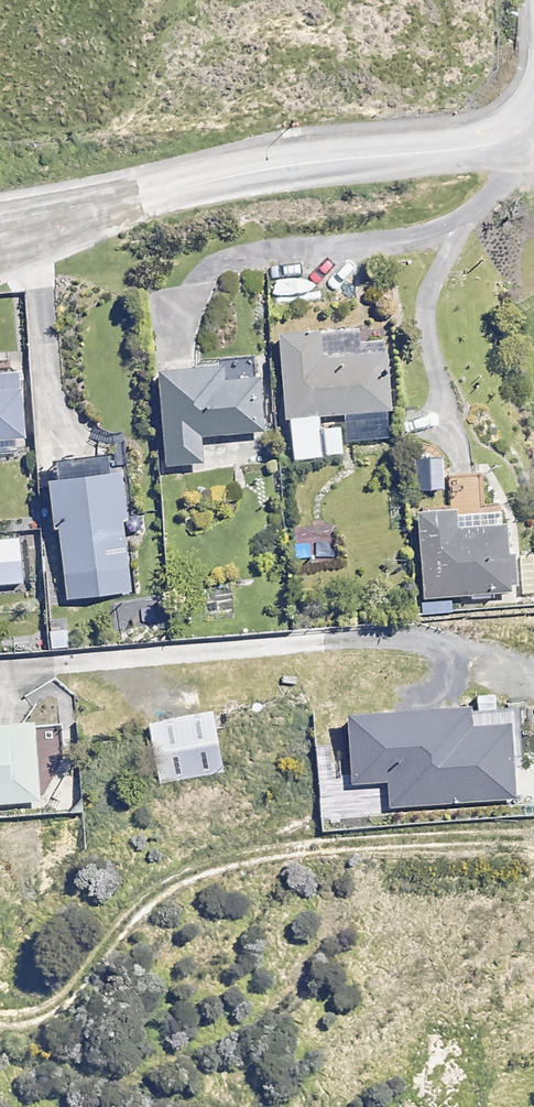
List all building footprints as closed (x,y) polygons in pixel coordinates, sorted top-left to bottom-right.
[(317,324),(270,328),(278,414),(288,413),(292,456),(317,454),(314,415),(391,408),(385,342),(320,348),(317,324)] [(247,360),(152,365),(157,460),(193,458),(192,430),(251,426),(247,360)] [(20,431),(17,385),(0,386),(0,432),(20,431)] [(115,465),(36,472),(41,521),(49,521),(55,579),(121,573),(115,515),(120,514),(115,465)] [(454,505),(410,510),(420,600),(504,590),(497,523),(457,527),(454,505)] [(0,542),(0,582),(13,581),(10,542),(0,542)] [(349,753),(389,752),(389,765),(419,765),(420,795),(441,795),(440,764),(465,764),(464,708),(388,710),(388,716),(348,717),(349,753)] [(222,773),(211,714),(146,725),(157,785),(222,773)] [(0,726),(0,803),(25,802),(22,725),(0,726)]
